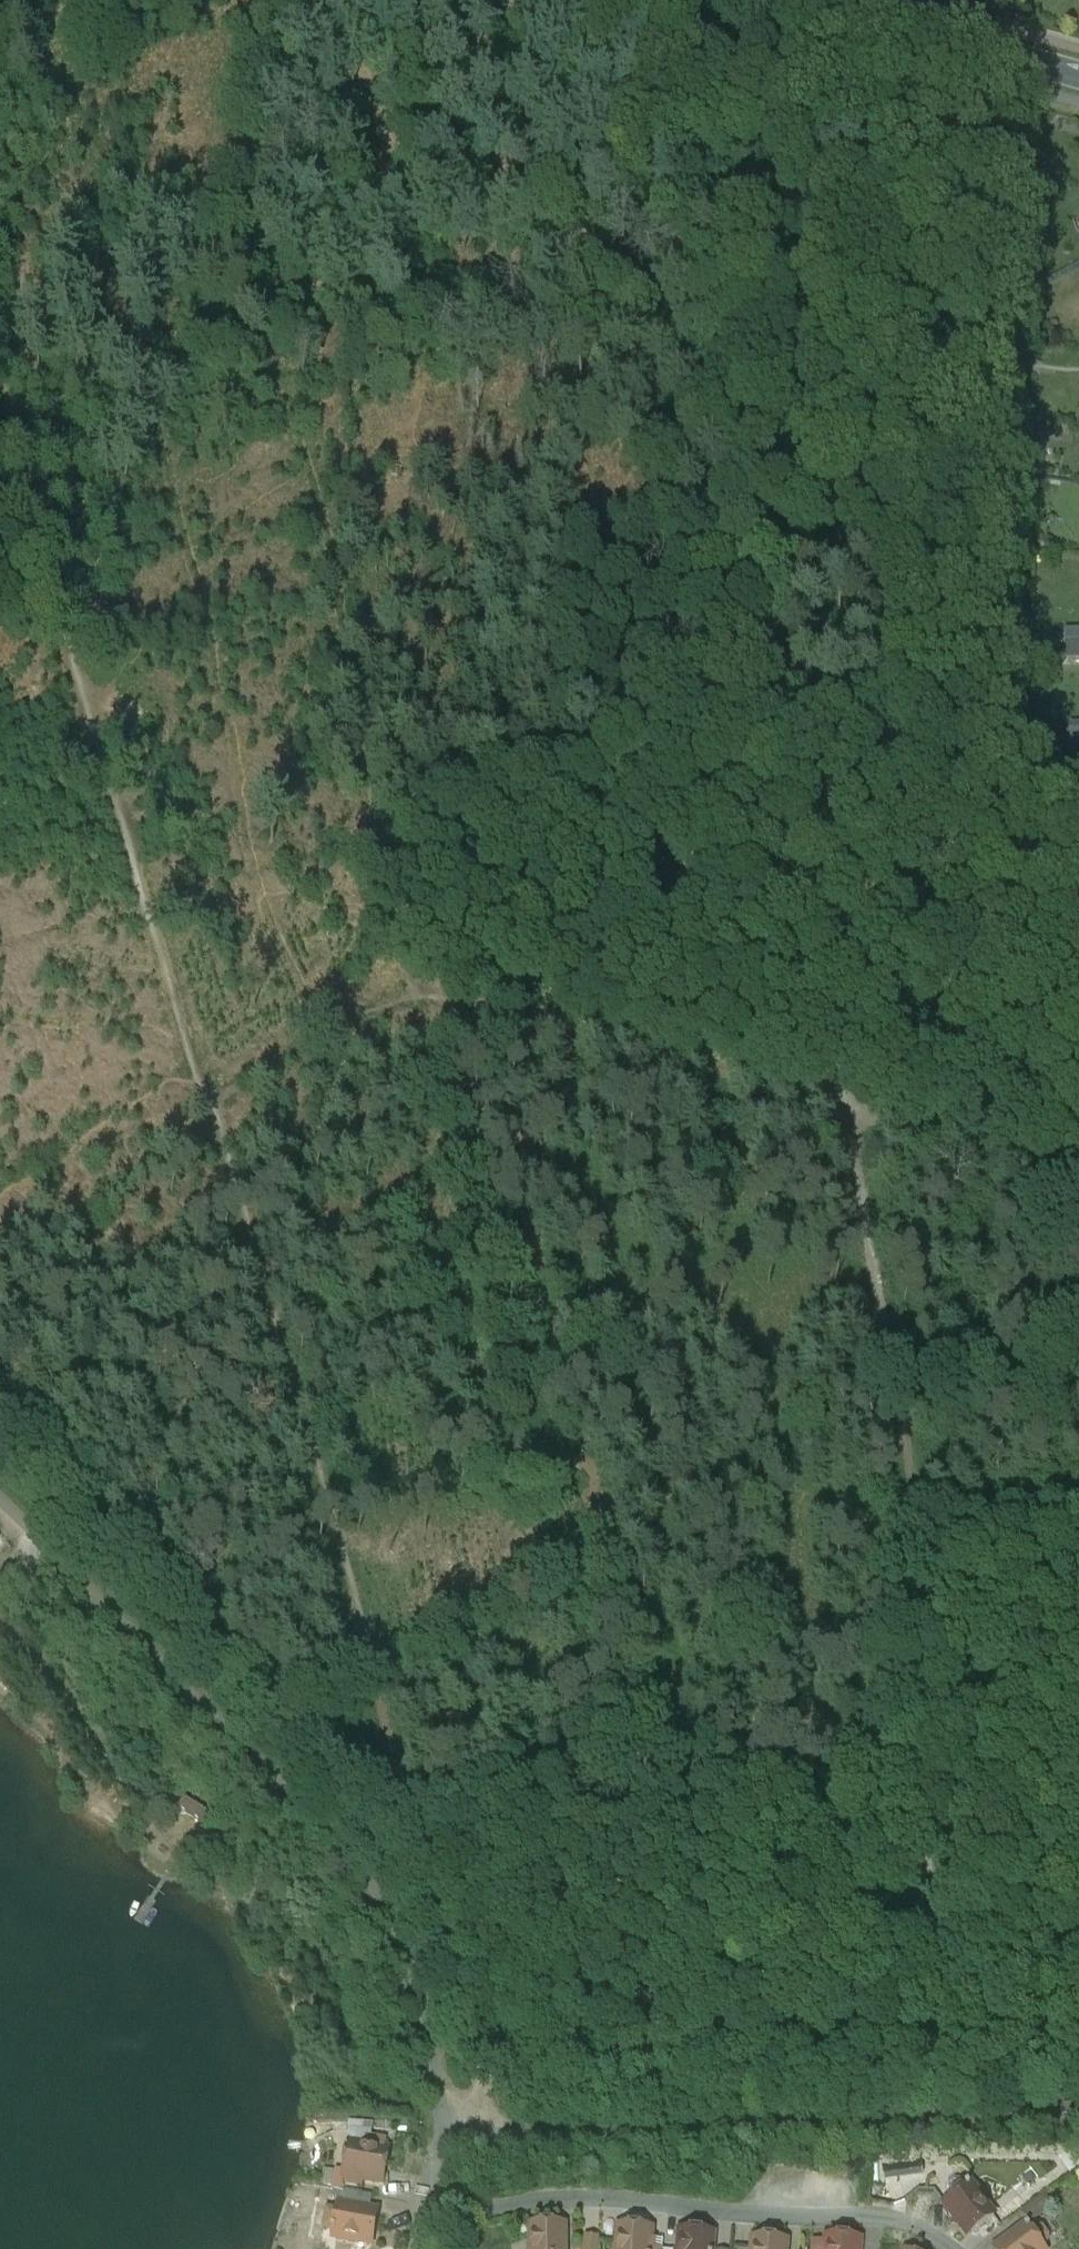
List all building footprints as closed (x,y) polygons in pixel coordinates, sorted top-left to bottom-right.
[(1078,657),(1078,638),(1067,639),(1068,658),(1078,657)] [(1070,746),(1078,746),(1078,721),(1069,722),(1070,746)] [(178,1806),(201,1820),(207,1810),(185,1796),(178,1806)] [(348,2144),(344,2181),(362,2183),(362,2178),(386,2181),(391,2150),(348,2144)] [(971,2185),(969,2186),(968,2185),(966,2187),(967,2188),(965,2189),(961,2184),(955,2183),(947,2189),(946,2195),(950,2201),(944,2205),(968,2237),(994,2217),(982,2201),(984,2200),(975,2187),(973,2189),(971,2185)] [(378,2211),(338,2204),(337,2211),(327,2209),(324,2228),(333,2230),(332,2231),(334,2231),(333,2237),(337,2238),(336,2240),(352,2243),(352,2240),(372,2244),(378,2211)] [(531,2225),(531,2245),(529,2245),(529,2248),(564,2248),(564,2225),(531,2225)] [(1028,2227),(1027,2228),(1026,2226),(996,2248),(1043,2248),(1041,2247),(1047,2243),(1048,2237),(1042,2229),(1036,2228),(1030,2232),(1029,2230),(1030,2229),(1028,2227)] [(618,2227),(617,2246),(615,2246),(614,2248),(650,2248),(651,2229),(618,2227)] [(680,2232),(678,2248),(712,2248),(713,2234),(680,2232)] [(586,2237),(585,2248),(596,2248),(597,2237),(586,2237)] [(827,2238),(826,2248),(859,2248),(860,2241),(827,2238)] [(753,2240),(753,2248),(786,2248),(786,2242),(753,2240)]
